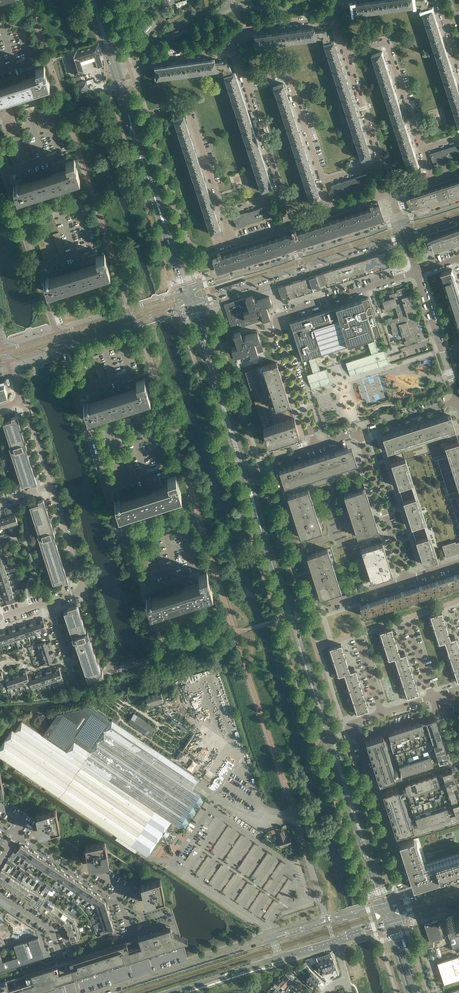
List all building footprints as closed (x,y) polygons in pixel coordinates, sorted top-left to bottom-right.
[(383,0),(368,2),(370,13),(385,11),(383,0)] [(399,0),(383,0),(385,11),(400,9),(399,0)] [(414,0),(399,0),(400,9),(415,7),(415,6),(414,0)] [(427,2),(426,2),(426,0),(414,0),(415,6),(421,5),(423,11),(430,9),(427,2)] [(370,13),(368,2),(353,4),(354,11),(353,11),(354,14),(355,14),(355,15),(370,13)] [(438,23),(436,17),(433,8),(430,9),(423,11),(423,12),(427,26),(438,23)] [(140,25),(146,30),(152,23),(150,22),(150,21),(149,20),(148,20),(146,18),(147,18),(146,18),(140,25)] [(442,37),(440,31),(438,23),(427,26),(432,41),(442,37)] [(316,39),(316,38),(315,32),(315,31),(314,28),(299,30),(300,41),(316,39)] [(300,41),(299,30),(284,32),(285,43),(300,41)] [(330,41),(328,34),(327,34),(326,31),(323,31),(323,30),(315,31),(315,32),(316,38),(322,37),(324,43),(330,41)] [(285,43),(284,32),(269,34),(270,45),(285,43)] [(270,45),(269,34),(254,36),(255,43),(254,43),(254,46),(255,46),(255,47),(270,45)] [(447,52),(445,45),(442,37),(432,41),(437,55),(447,52)] [(338,55),(336,49),(333,40),(330,41),(324,43),(323,44),(328,58),(338,55)] [(80,61),(102,54),(98,43),(68,52),(75,75),(83,72),(80,61)] [(387,66),(385,60),(386,59),(386,57),(385,57),(383,51),(372,55),(377,69),(387,66)] [(452,66),(450,60),(447,52),(437,55),(441,69),(452,66)] [(343,69),(341,63),(338,55),(328,58),(332,72),(343,69)] [(216,71),(216,70),(215,64),(215,63),(215,60),(200,62),(201,73),(216,71)] [(201,73),(200,62),(185,64),(186,75),(201,73)] [(231,73),(229,65),(227,66),(226,63),(223,63),(223,62),(215,63),(215,64),(216,70),(222,69),(224,75),(231,73)] [(186,75),(185,64),(170,66),(171,77),(186,75)] [(49,84),(46,74),(43,75),(42,71),(45,70),(44,66),(38,68),(37,65),(28,68),(30,75),(38,73),(37,72),(39,72),(39,76),(0,89),(0,99),(49,84)] [(171,77),(170,66),(154,68),(155,75),(154,75),(155,78),(156,78),(156,79),(171,77)] [(392,80),(390,74),(391,74),(390,71),(389,72),(387,66),(377,69),(382,83),(392,80)] [(456,80),(454,74),(452,66),(441,69),(446,84),(456,80)] [(347,83),(345,77),(343,69),(332,72),(337,87),(347,83)] [(239,87),(237,81),(234,72),(231,73),(224,75),(228,90),(239,87)] [(397,94),(395,89),(395,88),(395,86),(394,86),(392,80),(382,83),(386,98),(397,94)] [(458,89),(456,80),(446,84),(450,98),(458,96),(458,89)] [(90,86),(89,83),(87,84),(86,81),(78,83),(80,90),(89,87),(90,86)] [(288,98),(286,92),(287,91),(286,89),(285,89),(283,83),(273,86),(277,101),(288,98)] [(352,98),(350,92),(347,83),(337,87),(342,101),(352,98)] [(243,101),(241,95),(239,87),(228,90),(233,105),(243,101)] [(401,109),(399,103),(400,102),(399,100),(398,101),(397,94),(386,98),(391,112),(401,109)] [(450,98),(455,112),(458,111),(458,96),(450,98)] [(33,109),(38,107),(36,100),(35,100),(35,97),(28,99),(30,105),(31,105),(33,109)] [(292,112),(290,106),(291,106),(291,103),(290,104),(288,98),(277,101),(282,115),(292,112)] [(357,112),(355,106),(352,98),(342,101),(346,116),(357,112)] [(248,116),(246,109),(243,101),(233,105),(238,119),(248,116)] [(406,123),(404,117),(405,117),(404,115),(403,115),(401,109),(391,112),(395,127),(406,123)] [(297,126),(295,120),(296,120),(295,118),(294,118),(292,112),(282,115),(287,130),(297,126)] [(361,127),(359,121),(357,112),(346,116),(351,130),(361,127)] [(188,130),(186,124),(187,123),(187,121),(186,121),(184,115),(173,118),(178,133),(188,130)] [(253,130),(251,124),(248,116),(238,119),(242,133),(253,130)] [(410,138),(408,132),(409,131),(409,129),(408,129),(406,123),(395,127),(400,141),(410,138)] [(302,141),(300,135),(301,134),(300,132),(299,132),(297,126),(287,130),(291,144),(302,141)] [(366,141),(364,135),(361,127),(351,130),(355,144),(366,141)] [(193,144),(191,138),(192,138),(191,135),(190,136),(188,130),(178,133),(183,147),(193,144)] [(257,144),(255,138),(253,130),(242,133),(247,148),(257,144)] [(415,152),(413,146),(414,146),(413,143),(412,144),(410,138),(400,141),(405,155),(415,152)] [(306,155),(304,149),(305,149),(305,146),(304,147),(302,141),(291,144),(296,158),(306,155)] [(371,155),(369,149),(366,141),(355,144),(360,159),(361,158),(361,160),(365,158),(364,157),(371,155)] [(198,158),(196,152),(197,152),(196,150),(195,150),(193,144),(183,147),(187,162),(198,158)] [(262,159),(260,153),(257,144),(247,148),(251,162),(262,159)] [(458,156),(458,144),(430,154),(434,164),(458,156)] [(420,166),(418,160),(419,160),(418,158),(417,158),(415,152),(405,155),(409,170),(420,166)] [(311,169),(309,163),(310,163),(309,161),(308,161),(306,155),(296,158),(301,173),(311,169)] [(202,173),(200,167),(201,166),(200,164),(199,164),(198,158),(187,162),(192,176),(202,173)] [(18,197),(79,178),(79,177),(76,167),(74,168),(72,165),(76,164),(74,159),(68,161),(67,159),(58,162),(60,169),(68,167),(67,166),(69,166),(70,170),(14,188),(14,189),(17,198),(18,197)] [(266,173),(264,167),(262,159),(251,162),(256,176),(266,173)] [(315,184),(314,178),(314,177),(314,175),(313,176),(311,169),(301,173),(305,187),(315,184)] [(207,187),(205,181),(206,181),(205,178),(204,179),(202,173),(192,176),(196,190),(207,187)] [(271,187),(269,181),(266,173),(256,176),(261,191),(271,187)] [(334,196),(370,184),(367,174),(331,185),(334,196)] [(410,193),(410,195),(408,196),(409,199),(409,198),(411,204),(413,208),(458,193),(458,177),(410,193)] [(320,198),(318,192),(319,192),(318,189),(317,190),(315,184),(305,187),(310,202),(320,198)] [(211,201),(209,195),(210,195),(210,193),(209,193),(207,187),(196,190),(201,205),(211,201)] [(216,216),(214,210),(215,209),(214,207),(213,208),(211,201),(201,205),(206,219),(216,216)] [(304,243),(344,229),(383,217),(379,203),(380,203),(379,201),(291,230),(292,232),(291,232),(292,235),(291,235),(289,236),(287,231),(210,256),(210,258),(212,257),(216,271),(295,245),(299,244),(304,243)] [(236,227),(272,216),(269,205),(233,217),(236,227)] [(221,230),(219,224),(220,224),(219,221),(218,222),(216,216),(206,219),(210,234),(221,230)] [(428,238),(429,240),(432,251),(433,251),(432,251),(435,250),(435,251),(436,250),(436,252),(458,245),(458,228),(428,238)] [(48,291),(109,271),(110,271),(106,261),(106,262),(104,262),(102,258),(105,258),(106,257),(104,253),(99,255),(98,255),(97,253),(88,256),(90,263),(98,261),(98,260),(99,259),(100,264),(44,281),(44,282),(47,291),(48,291)] [(389,267),(385,253),(377,255),(382,270),(389,267)] [(382,270),(377,255),(362,260),(366,274),(382,270)] [(366,274),(362,260),(354,263),(357,270),(359,277),(366,274)] [(357,270),(354,263),(352,263),(324,272),(328,287),(357,277),(359,277),(357,270)] [(456,283),(452,269),(442,272),(442,273),(455,312),(458,325),(458,291),(456,283)] [(328,287),(324,272),(316,275),(321,289),(328,287)] [(321,289),(316,275),(308,277),(313,292),(321,289)] [(313,292),(308,277),(301,280),(305,294),(313,292)] [(305,294),(301,280),(293,282),(298,296),(305,294)] [(298,296),(293,282),(278,287),(282,301),(298,296)] [(415,319),(413,315),(417,314),(414,305),(415,305),(413,298),(412,299),(411,294),(401,297),(401,296),(407,294),(405,287),(396,290),(397,292),(389,294),(390,299),(382,301),(385,310),(395,307),(398,317),(393,319),(392,317),(388,318),(390,325),(392,324),(393,328),(391,329),(393,335),(397,334),(397,332),(400,331),(402,337),(405,336),(406,340),(404,341),(405,345),(412,343),(411,341),(415,340),(415,342),(422,340),(420,336),(418,336),(417,332),(421,331),(419,326),(419,327),(417,323),(418,323),(417,318),(415,319)] [(266,306),(266,305),(268,304),(269,305),(269,306),(272,305),(273,304),(273,303),(272,303),(272,302),(271,302),(269,296),(257,300),(257,299),(254,300),(252,295),(224,304),(224,305),(228,317),(232,329),(248,324),(270,317),(268,313),(266,306)] [(380,335),(368,297),(290,322),(302,360),(322,353),(330,351),(332,350),(335,349),(347,345),(380,335)] [(264,351),(257,330),(252,332),(252,333),(245,336),(245,338),(243,339),(240,331),(233,333),(235,338),(236,341),(236,343),(237,345),(231,347),(235,360),(236,360),(264,351)] [(351,377),(390,365),(390,364),(385,350),(379,352),(375,337),(368,339),(371,349),(373,354),(347,362),(346,362),(351,377)] [(314,372),(321,370),(316,355),(309,358),(314,372)] [(269,364),(262,367),(275,409),(290,404),(277,362),(269,364)] [(331,383),(327,368),(325,368),(321,370),(314,372),(308,374),(307,374),(311,389),(312,389),(331,383)] [(87,416),(150,396),(146,386),(144,387),(143,383),(146,382),(144,378),(138,380),(137,378),(128,381),(130,388),(138,385),(139,384),(140,388),(84,406),(84,407),(87,416)] [(445,433),(448,432),(449,435),(456,433),(455,429),(450,415),(382,437),(387,451),(394,449),(445,433)] [(37,483),(26,448),(27,447),(17,416),(11,418),(12,420),(3,423),(11,447),(9,447),(22,486),(31,483),(32,485),(37,483)] [(294,418),(263,428),(267,442),(273,440),(299,432),(296,422),(294,418)] [(458,441),(449,444),(447,440),(445,433),(394,449),(398,461),(405,458),(406,460),(431,452),(446,497),(458,538),(458,442),(458,441)] [(340,468),(357,463),(355,459),(354,455),(353,453),(352,450),(352,447),(327,455),(291,466),(279,470),(280,474),(284,486),(290,484),(300,481),(340,468)] [(405,458),(398,461),(391,463),(423,564),(437,559),(406,460),(405,458)] [(118,513),(181,493),(178,483),(175,484),(174,480),(177,479),(176,475),(169,477),(169,474),(159,477),(162,485),(169,483),(169,482),(171,481),(171,485),(115,503),(116,505),(118,513)] [(315,509),(309,490),(309,489),(301,491),(292,494),(287,496),(296,523),(301,538),(314,533),(322,531),(318,517),(315,510),(315,509)] [(333,565),(363,556),(368,570),(383,565),(377,544),(369,547),(367,541),(364,534),(372,532),(359,490),(344,495),(348,508),(345,509),(333,512),(318,517),(315,509),(299,515),(306,536),(312,554),(323,590),(339,585),(333,565)] [(68,581),(54,536),(55,535),(44,499),(38,501),(39,503),(30,506),(39,534),(38,535),(53,583),(62,580),(63,583),(68,581)] [(18,523),(15,514),(10,516),(12,525),(18,523)] [(455,543),(455,541),(442,545),(446,557),(458,552),(458,541),(455,543)] [(377,544),(369,547),(361,549),(363,556),(367,567),(371,581),(382,577),(382,576),(383,576),(386,575),(386,576),(387,576),(387,574),(392,572),(387,559),(384,548),(382,543),(377,544)] [(13,575),(17,581),(22,578),(19,572),(13,575)] [(149,610),(209,591),(212,590),(209,580),(206,581),(205,577),(208,576),(207,572),(201,574),(200,572),(190,575),(193,582),(200,580),(200,579),(202,578),(202,582),(146,600),(147,602),(149,610)] [(14,596),(12,591),(3,594),(5,599),(14,596)] [(16,602),(14,596),(5,599),(7,604),(10,603),(15,602),(16,602)] [(101,670),(88,631),(87,630),(86,630),(77,604),(67,607),(68,610),(64,611),(74,641),(75,641),(88,679),(101,675),(103,674),(102,670),(101,670)] [(445,624),(444,619),(445,618),(445,617),(444,616),(444,615),(443,615),(441,612),(430,615),(434,627),(445,624)] [(47,631),(42,617),(39,618),(40,623),(39,624),(42,633),(47,631)] [(42,633),(39,624),(37,624),(35,620),(32,621),(36,634),(42,633)] [(36,634),(32,621),(29,622),(30,626),(28,627),(31,636),(36,634)] [(31,636),(28,627),(26,628),(25,623),(22,624),(26,638),(31,636)] [(26,638),(22,624),(18,625),(20,630),(18,630),(21,639),(26,638)] [(450,634),(450,633),(449,631),(448,631),(445,624),(434,627),(439,643),(445,641),(444,640),(450,639),(449,634),(450,634)] [(21,639),(18,630),(16,631),(15,626),(11,627),(16,641),(21,639)] [(16,641),(11,627),(8,629),(10,633),(8,634),(11,643),(16,641)] [(395,640),(394,635),(394,634),(395,634),(394,632),(393,631),(393,632),(391,628),(380,631),(384,643),(395,640)] [(11,643),(8,634),(6,634),(4,630),(1,631),(6,645),(11,643)] [(458,645),(456,637),(450,639),(444,640),(445,641),(450,656),(458,653),(458,644),(458,645)] [(399,650),(400,649),(399,647),(398,647),(397,647),(395,640),(384,643),(389,659),(394,657),(400,655),(398,650),(399,650)] [(38,649),(51,645),(50,642),(46,643),(45,641),(36,644),(38,649)] [(345,656),(343,651),(344,651),(344,650),(344,648),(343,647),(342,648),(341,644),(330,648),(333,659),(345,656)] [(49,651),(48,650),(53,648),(51,645),(38,649),(40,654),(49,651)] [(41,660),(55,655),(54,652),(49,653),(49,651),(40,654),(41,660)] [(410,663),(410,661),(409,661),(408,661),(406,653),(400,655),(394,657),(399,672),(411,669),(409,664),(410,664),(410,663)] [(450,656),(454,669),(458,667),(458,653),(450,656)] [(52,662),(51,660),(56,658),(55,655),(41,660),(43,665),(52,662)] [(349,666),(349,665),(349,663),(348,663),(347,663),(345,656),(333,659),(338,675),(344,673),(350,671),(348,666),(349,666)] [(63,679),(58,666),(55,667),(57,671),(55,672),(58,681),(63,679)] [(58,681),(55,672),(53,672),(51,668),(48,669),(53,683),(58,681)] [(30,683),(27,676),(28,676),(26,669),(22,671),(24,675),(22,676),(25,685),(30,683)] [(53,683),(48,669),(45,670),(46,675),(44,675),(47,684),(53,683)] [(360,679),(359,677),(358,677),(355,669),(350,671),(344,673),(349,688),(360,685),(359,680),(360,680),(360,679)] [(415,681),(413,677),(414,676),(414,675),(414,674),(413,673),(412,673),(411,669),(399,672),(403,685),(415,681)] [(47,684),(44,675),(43,676),(41,671),(38,672),(42,686),(47,684)] [(25,685),(22,676),(20,676),(18,672),(15,673),(20,687),(25,685)] [(42,686),(38,672),(34,673),(36,678),(34,679),(37,688),(42,686)] [(20,687),(15,673),(12,674),(13,679),(12,679),(15,688),(20,687)] [(15,688),(12,679),(10,680),(8,675),(5,676),(9,690),(15,688)] [(37,688),(34,679),(32,679),(31,675),(28,676),(27,676),(30,683),(32,689),(37,688)] [(417,689),(418,689),(418,688),(418,686),(417,686),(416,686),(415,681),(403,685),(407,697),(419,693),(417,689)] [(365,697),(363,693),(364,692),(364,690),(363,689),(362,690),(360,685),(349,688),(353,701),(365,697)] [(163,701),(161,693),(157,694),(156,693),(151,694),(152,696),(146,698),(148,705),(145,706),(146,708),(150,707),(149,705),(163,701)] [(367,705),(368,705),(368,704),(368,702),(367,702),(366,702),(365,697),(353,701),(357,713),(368,709),(367,705)] [(200,779),(112,719),(111,721),(89,705),(58,713),(43,734),(22,720),(15,731),(12,729),(0,747),(0,757),(147,857),(158,841),(167,842),(168,843),(175,844),(177,841),(179,838),(176,831),(175,831),(178,826),(179,827),(185,827),(189,822),(186,816),(193,816),(196,811),(194,805),(200,806),(203,800),(200,794),(193,789),(200,779)] [(154,727),(134,713),(128,721),(149,735),(154,727)] [(34,716),(33,717),(33,718),(32,718),(32,719),(32,720),(32,721),(31,722),(32,723),(32,724),(32,725),(33,726),(33,727),(34,728),(35,729),(36,729),(37,729),(37,730),(38,730),(39,730),(40,730),(41,730),(42,729),(43,729),(44,728),(45,728),(46,727),(46,726),(47,725),(47,724),(47,723),(47,722),(47,721),(47,720),(47,719),(47,718),(46,718),(46,717),(45,717),(45,716),(44,716),(43,715),(42,714),(41,714),(40,714),(39,714),(38,714),(37,714),(36,715),(35,715),(35,716),(34,716)] [(436,754),(435,749),(433,744),(432,740),(430,735),(429,731),(427,726),(426,721),(421,723),(423,729),(418,731),(413,732),(409,734),(404,735),(400,737),(395,738),(390,740),(400,769),(405,767),(410,765),(415,764),(420,762),(426,761),(431,759),(433,765),(439,763),(438,758),(436,754)] [(422,726),(421,723),(416,724),(419,733),(420,736),(424,734),(423,729),(422,728),(422,726)] [(396,741),(393,732),(388,733),(390,740),(392,745),(397,743),(396,741)] [(395,773),(385,742),(384,740),(383,735),(368,739),(368,740),(367,740),(368,744),(369,743),(370,747),(369,747),(370,750),(372,750),(373,753),(371,754),(372,757),(374,757),(375,760),(373,761),(374,764),(376,764),(377,767),(375,768),(376,771),(378,770),(379,774),(378,775),(379,778),(380,777),(382,782),(395,777),(402,775),(400,769),(394,771),(395,772),(395,773)] [(429,754),(424,755),(428,767),(433,765),(432,762),(431,760),(431,759),(429,754)] [(428,767),(424,755),(419,757),(423,768),(428,767)] [(422,769),(419,757),(414,759),(414,761),(417,770),(422,769)] [(417,770),(414,761),(409,763),(412,772),(417,770)] [(412,772),(409,763),(404,764),(407,773),(412,772)] [(407,773),(404,764),(399,766),(400,769),(402,775),(407,773)] [(453,775),(452,770),(448,771),(448,770),(445,771),(445,772),(442,773),(444,778),(454,775),(453,775)] [(450,799),(449,794),(447,790),(447,789),(445,783),(444,778),(442,773),(436,775),(438,781),(433,783),(428,784),(423,786),(418,788),(412,789),(407,791),(416,821),(422,819),(427,817),(432,816),(437,814),(442,812),(448,810),(450,817),(455,815),(454,809),(452,804),(450,799)] [(437,778),(436,775),(436,774),(433,775),(433,776),(431,776),(434,786),(439,784),(439,782),(438,781),(438,780),(437,778)] [(455,778),(454,775),(444,778),(445,783),(455,780),(454,778),(455,778)] [(435,788),(431,776),(428,777),(426,778),(430,790),(435,788)] [(430,790),(426,778),(425,777),(422,778),(423,779),(421,780),(425,792),(430,790)] [(425,792),(421,780),(420,779),(417,780),(417,781),(415,781),(419,793),(425,792)] [(456,783),(455,780),(445,783),(447,789),(457,785),(456,783)] [(419,793),(415,781),(412,782),(410,783),(413,793),(414,795),(419,793)] [(413,793),(410,783),(410,782),(407,783),(407,784),(405,785),(407,791),(408,794),(413,793)] [(402,792),(407,791),(405,785),(398,787),(394,788),(394,787),(391,788),(391,789),(385,791),(385,792),(384,792),(385,795),(386,795),(387,798),(386,799),(387,802),(388,802),(389,805),(388,806),(389,809),(390,808),(392,812),(390,812),(391,816),(393,815),(394,819),(392,819),(393,823),(395,822),(396,826),(395,826),(396,830),(397,829),(398,833),(404,831),(405,832),(408,831),(407,830),(414,828),(412,823),(411,823),(401,792),(402,792)] [(458,788),(457,785),(447,789),(449,794),(458,791),(458,788)] [(458,791),(449,794),(450,799),(458,796),(458,793),(458,791)] [(446,805),(441,806),(444,818),(446,818),(447,819),(450,818),(449,817),(450,817),(449,814),(448,811),(448,810),(447,809),(446,805)] [(445,819),(444,818),(441,806),(435,808),(439,820),(441,819),(441,820),(445,819)] [(60,829),(56,809),(45,811),(36,813),(39,830),(40,833),(51,831),(60,829)] [(439,820),(436,810),(431,812),(434,822),(436,821),(436,822),(439,821),(439,820)] [(426,814),(425,811),(420,813),(421,815),(424,825),(426,824),(426,825),(429,824),(429,823),(426,814)] [(434,823),(434,822),(431,812),(426,814),(429,823),(431,823),(431,824),(434,823)] [(424,826),(424,825),(421,815),(415,817),(416,821),(418,827),(421,826),(421,827),(424,826)] [(292,843),(289,836),(286,837),(284,830),(277,832),(279,839),(278,839),(281,847),(292,843)] [(422,865),(413,839),(399,843),(399,844),(413,888),(458,873),(458,853),(422,865)] [(107,851),(107,850),(105,842),(85,846),(87,855),(89,866),(91,866),(109,862),(107,851)] [(21,856),(27,847),(25,845),(24,847),(21,844),(21,845),(19,849),(16,847),(11,855),(14,857),(17,853),(21,856)] [(25,859),(30,851),(28,849),(28,848),(27,847),(21,856),(25,859)] [(30,862),(36,853),(34,851),(33,852),(30,851),(25,859),(30,862)] [(34,865),(39,857),(37,855),(37,854),(36,853),(30,862),(34,865)] [(39,868),(45,859),(43,857),(42,858),(39,857),(34,865),(39,868)] [(43,871),(48,863),(46,861),(46,860),(45,859),(39,868),(43,871)] [(48,873),(54,865),(52,863),(51,864),(48,863),(43,871),(48,873)] [(52,877),(57,869),(55,867),(55,865),(54,865),(48,873),(52,877)] [(57,880),(63,871),(61,869),(60,871),(57,869),(52,877),(57,880)] [(61,883),(66,875),(64,873),(65,872),(63,871),(57,880),(61,883)] [(11,875),(7,872),(0,882),(1,882),(3,883),(2,884),(5,885),(11,875)] [(9,888),(16,878),(11,875),(5,885),(6,885),(7,886),(7,887),(9,888)] [(66,886),(72,877),(70,875),(69,876),(66,875),(61,883),(66,886)] [(70,889),(75,881),(73,879),(74,878),(72,877),(66,886),(70,889)] [(14,892),(21,881),(16,878),(9,888),(10,889),(10,888),(12,889),(12,890),(14,892)] [(165,899),(161,879),(151,881),(141,883),(144,901),(145,903),(165,899)] [(19,895),(26,885),(21,881),(14,892),(15,891),(17,892),(16,893),(19,895)] [(75,892),(81,883),(79,881),(78,883),(75,881),(70,889),(75,892)] [(79,895),(84,887),(82,885),(83,884),(81,883),(75,892),(79,895)] [(24,898),(31,888),(26,885),(19,895),(20,894),(22,895),(21,896),(24,898)] [(84,898),(90,889),(88,887),(87,889),(84,887),(79,895),(84,898)] [(28,901),(35,891),(31,888),(24,898),(25,897),(26,899),(28,901)] [(88,901),(93,893),(91,891),(92,890),(90,889),(84,898),(88,901)] [(33,904),(40,894),(35,891),(28,901),(29,901),(31,902),(31,903),(33,904)] [(93,904),(99,895),(97,893),(96,895),(93,893),(88,901),(93,904)] [(38,907),(45,897),(40,894),(33,904),(34,904),(36,905),(35,906),(38,907)] [(97,906),(104,900),(100,897),(101,896),(99,895),(93,904),(97,906)] [(43,911),(50,900),(45,897),(38,907),(38,908),(39,907),(41,908),(40,909),(43,911)] [(47,914),(54,904),(50,900),(43,911),(44,910),(45,911),(45,912),(47,914)] [(106,905),(104,900),(97,906),(98,910),(108,907),(108,905),(106,905)] [(52,917),(59,907),(54,904),(47,914),(48,914),(48,913),(50,914),(50,915),(52,917)] [(57,920),(64,910),(59,907),(52,917),(53,916),(55,918),(54,918),(57,920)] [(108,913),(108,910),(109,909),(108,907),(98,910),(100,916),(108,913)] [(62,923),(69,913),(64,910),(57,920),(58,920),(60,921),(59,922),(62,923)] [(66,926),(76,918),(69,913),(62,923),(63,923),(64,924),(64,925),(66,926)] [(458,913),(445,917),(450,933),(456,952),(458,951),(458,913)] [(112,923),(111,920),(112,919),(112,917),(101,921),(103,926),(112,923)] [(79,926),(76,918),(66,926),(66,928),(67,928),(68,930),(67,930),(79,926)] [(442,937),(436,920),(427,923),(426,923),(426,924),(425,924),(430,940),(430,941),(442,937)] [(108,930),(113,928),(113,929),(114,929),(113,928),(115,928),(114,926),(113,926),(112,923),(103,926),(104,930),(100,932),(101,935),(109,932),(108,930)] [(30,990),(40,987),(132,958),(144,954),(188,940),(188,939),(182,936),(172,931),(170,926),(88,953),(50,965),(48,965),(47,962),(46,963),(40,960),(39,957),(44,955),(38,937),(29,940),(24,942),(14,945),(18,956),(15,957),(5,961),(5,960),(2,961),(0,954),(0,992),(22,992),(30,990)] [(80,932),(79,926),(67,930),(68,933),(69,933),(70,935),(69,935),(69,936),(80,932)] [(88,939),(87,935),(82,936),(80,932),(69,936),(70,939),(71,938),(71,941),(76,940),(77,943),(88,939)] [(333,959),(332,959),(332,958),(330,952),(316,957),(317,959),(320,958),(321,961),(317,963),(319,968),(320,968),(321,971),(325,970),(326,971),(331,969),(331,968),(335,967),(334,962),(333,959)] [(458,956),(458,955),(437,962),(444,983),(458,978),(458,958),(458,956)] [(319,978),(313,972),(308,977),(309,979),(308,980),(310,983),(312,982),(313,983),(319,978)] [(284,988),(292,979),(286,974),(278,983),(284,988)]
